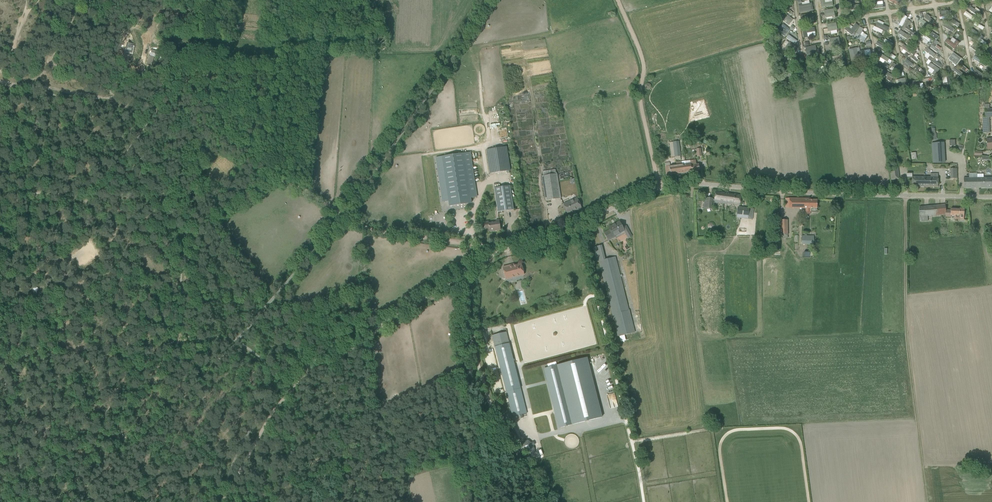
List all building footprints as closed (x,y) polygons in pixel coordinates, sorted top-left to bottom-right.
[(814,11),(812,2),(810,3),(809,0),(802,2),(801,0),(798,0),(797,0),(800,13),(814,11)] [(821,8),(833,6),(832,2),(825,3),(824,0),(820,0),(821,8)] [(833,9),(824,11),(825,18),(835,16),(833,9)] [(966,11),(964,14),(971,19),(973,16),(966,11)] [(783,12),(779,18),(789,25),(793,19),(783,12)] [(806,21),(805,19),(813,17),(813,13),(800,15),(802,21),(806,21)] [(903,15),(899,27),(903,28),(907,16),(903,15)] [(935,22),(930,18),(931,17),(927,15),(926,15),(924,18),(933,24),(935,22)] [(882,24),(877,22),(876,25),(885,29),(888,23),(884,21),(882,24)] [(955,27),(945,22),(943,27),(953,31),(955,27)] [(981,31),(983,29),(976,22),(974,25),(981,31)] [(780,27),(784,30),(781,34),(784,36),(790,30),(783,23),(780,27)] [(836,23),(826,25),(828,32),(837,30),(836,23)] [(851,36),(859,26),(855,24),(851,29),(847,27),(844,30),(851,36)] [(814,27),(802,30),(803,38),(807,38),(808,38),(808,37),(815,36),(815,32),(814,27)] [(859,27),(854,37),(863,43),(867,36),(863,33),(861,36),(860,36),(863,30),(859,27)] [(954,32),(951,35),(959,41),(962,38),(954,32)] [(786,38),(795,44),(798,41),(789,34),(786,38)] [(838,37),(829,39),(830,47),(840,45),(838,37)] [(789,42),(785,49),(793,55),(797,49),(789,42)] [(127,43),(125,55),(132,56),(132,55),(134,46),(134,45),(127,43)] [(982,49),(974,43),(972,46),(973,47),(972,49),(976,52),(974,54),(976,56),(982,49)] [(815,46),(805,48),(806,56),(817,54),(815,46)] [(858,56),(856,48),(848,50),(851,62),(866,60),(864,51),(859,52),(860,55),(858,56)] [(927,48),(924,51),(930,56),(927,59),(930,62),(936,55),(927,48)] [(957,49),(955,52),(961,57),(964,54),(957,49)] [(956,65),(962,59),(954,52),(948,58),(956,65)] [(842,58),(832,59),(834,67),(843,65),(842,58)] [(930,63),(928,66),(934,71),(932,74),(934,76),(939,69),(930,63)] [(821,70),(823,67),(819,64),(814,72),(817,74),(819,72),(818,71),(819,69),(821,70)] [(955,67),(951,71),(958,78),(962,74),(955,67)] [(985,77),(975,69),(973,72),(980,77),(978,79),(981,81),(985,77)] [(890,82),(894,77),(885,71),(883,74),(888,77),(886,80),(890,82)] [(951,86),(950,76),(946,76),(947,83),(943,84),(943,87),(951,86)] [(905,78),(897,80),(899,90),(907,88),(905,78)] [(910,82),(909,82),(910,89),(920,88),(919,84),(919,80),(910,82)] [(982,117),(983,133),(990,132),(989,117),(991,117),(991,109),(989,109),(984,109),(985,117),(982,117)] [(679,141),(670,142),(671,152),(672,157),(681,156),(679,141)] [(932,142),(933,163),(945,162),(945,142),(932,142)] [(486,150),(490,174),(510,171),(507,147),(486,150)] [(442,202),(448,201),(449,206),(471,203),(470,198),(477,197),(471,152),(435,157),(442,202)] [(682,164),(682,162),(683,173),(700,170),(699,164),(696,164),(696,160),(690,161),(690,163),(682,164)] [(667,175),(683,173),(682,162),(676,162),(676,165),(665,167),(667,175)] [(890,168),(891,180),(899,179),(898,167),(890,168)] [(561,198),(560,194),(557,174),(542,176),(546,201),(561,198)] [(925,177),(925,186),(938,187),(938,177),(938,174),(930,174),(930,177),(925,177)] [(983,178),(983,174),(977,174),(977,178),(963,178),(963,179),(964,188),(991,188),(991,177),(983,178)] [(912,176),(912,186),(925,186),(925,177),(912,176)] [(498,212),(513,210),(510,186),(494,188),(498,212)] [(727,193),(715,191),(714,202),(724,204),(724,200),(725,200),(725,199),(727,199),(727,193)] [(724,204),(727,204),(728,203),(740,205),(741,195),(727,193),(727,199),(725,199),(725,200),(724,200),(724,204)] [(707,207),(712,208),(713,198),(706,197),(706,200),(704,200),(703,208),(707,208),(707,207)] [(575,210),(575,211),(582,208),(577,198),(563,204),(567,213),(575,210)] [(805,208),(805,214),(810,214),(810,208),(817,208),(817,200),(808,200),(808,199),(785,198),(785,208),(805,208)] [(928,221),(927,216),(928,216),(945,215),(945,217),(950,217),(950,216),(955,216),(954,219),(964,219),(964,208),(959,208),(959,209),(955,209),(953,208),(953,209),(950,209),(950,210),(945,210),(945,204),(919,207),(919,222),(928,221)] [(983,205),(983,215),(990,215),(990,214),(991,214),(991,205),(990,205),(986,205),(983,205)] [(754,209),(738,207),(736,217),(752,219),(754,209)] [(500,230),(499,220),(492,221),(493,223),(488,224),(488,221),(484,222),(485,229),(489,228),(489,231),(500,230)] [(610,230),(604,233),(608,240),(615,237),(614,235),(624,229),(619,221),(609,227),(610,230)] [(801,244),(814,244),(814,236),(801,235),(801,242),(801,244)] [(605,260),(599,261),(613,315),(618,336),(618,337),(630,334),(628,325),(633,324),(629,310),(623,288),(620,277),(620,275),(615,257),(605,260)] [(511,265),(503,267),(506,279),(524,274),(521,264),(511,266),(511,265)] [(506,332),(492,336),(512,417),(517,416),(518,419),(523,418),(522,414),(527,413),(506,332)] [(587,358),(546,368),(561,428),(602,417),(587,358)] [(610,408),(618,407),(616,399),(612,400),(611,396),(614,395),(614,393),(608,394),(610,408)] [(514,425),(509,428),(513,436),(516,440),(521,437),(514,425)] [(521,445),(521,446),(522,447),(522,448),(525,453),(525,454),(526,455),(527,455),(528,456),(529,456),(530,456),(531,456),(532,455),(533,454),(534,453),(534,452),(534,451),(534,450),(534,449),(532,446),(535,445),(535,444),(533,442),(531,443),(530,442),(529,441),(528,441),(527,441),(526,441),(525,441),(524,441),(523,442),(522,442),(522,443),(522,444),(521,445)]
